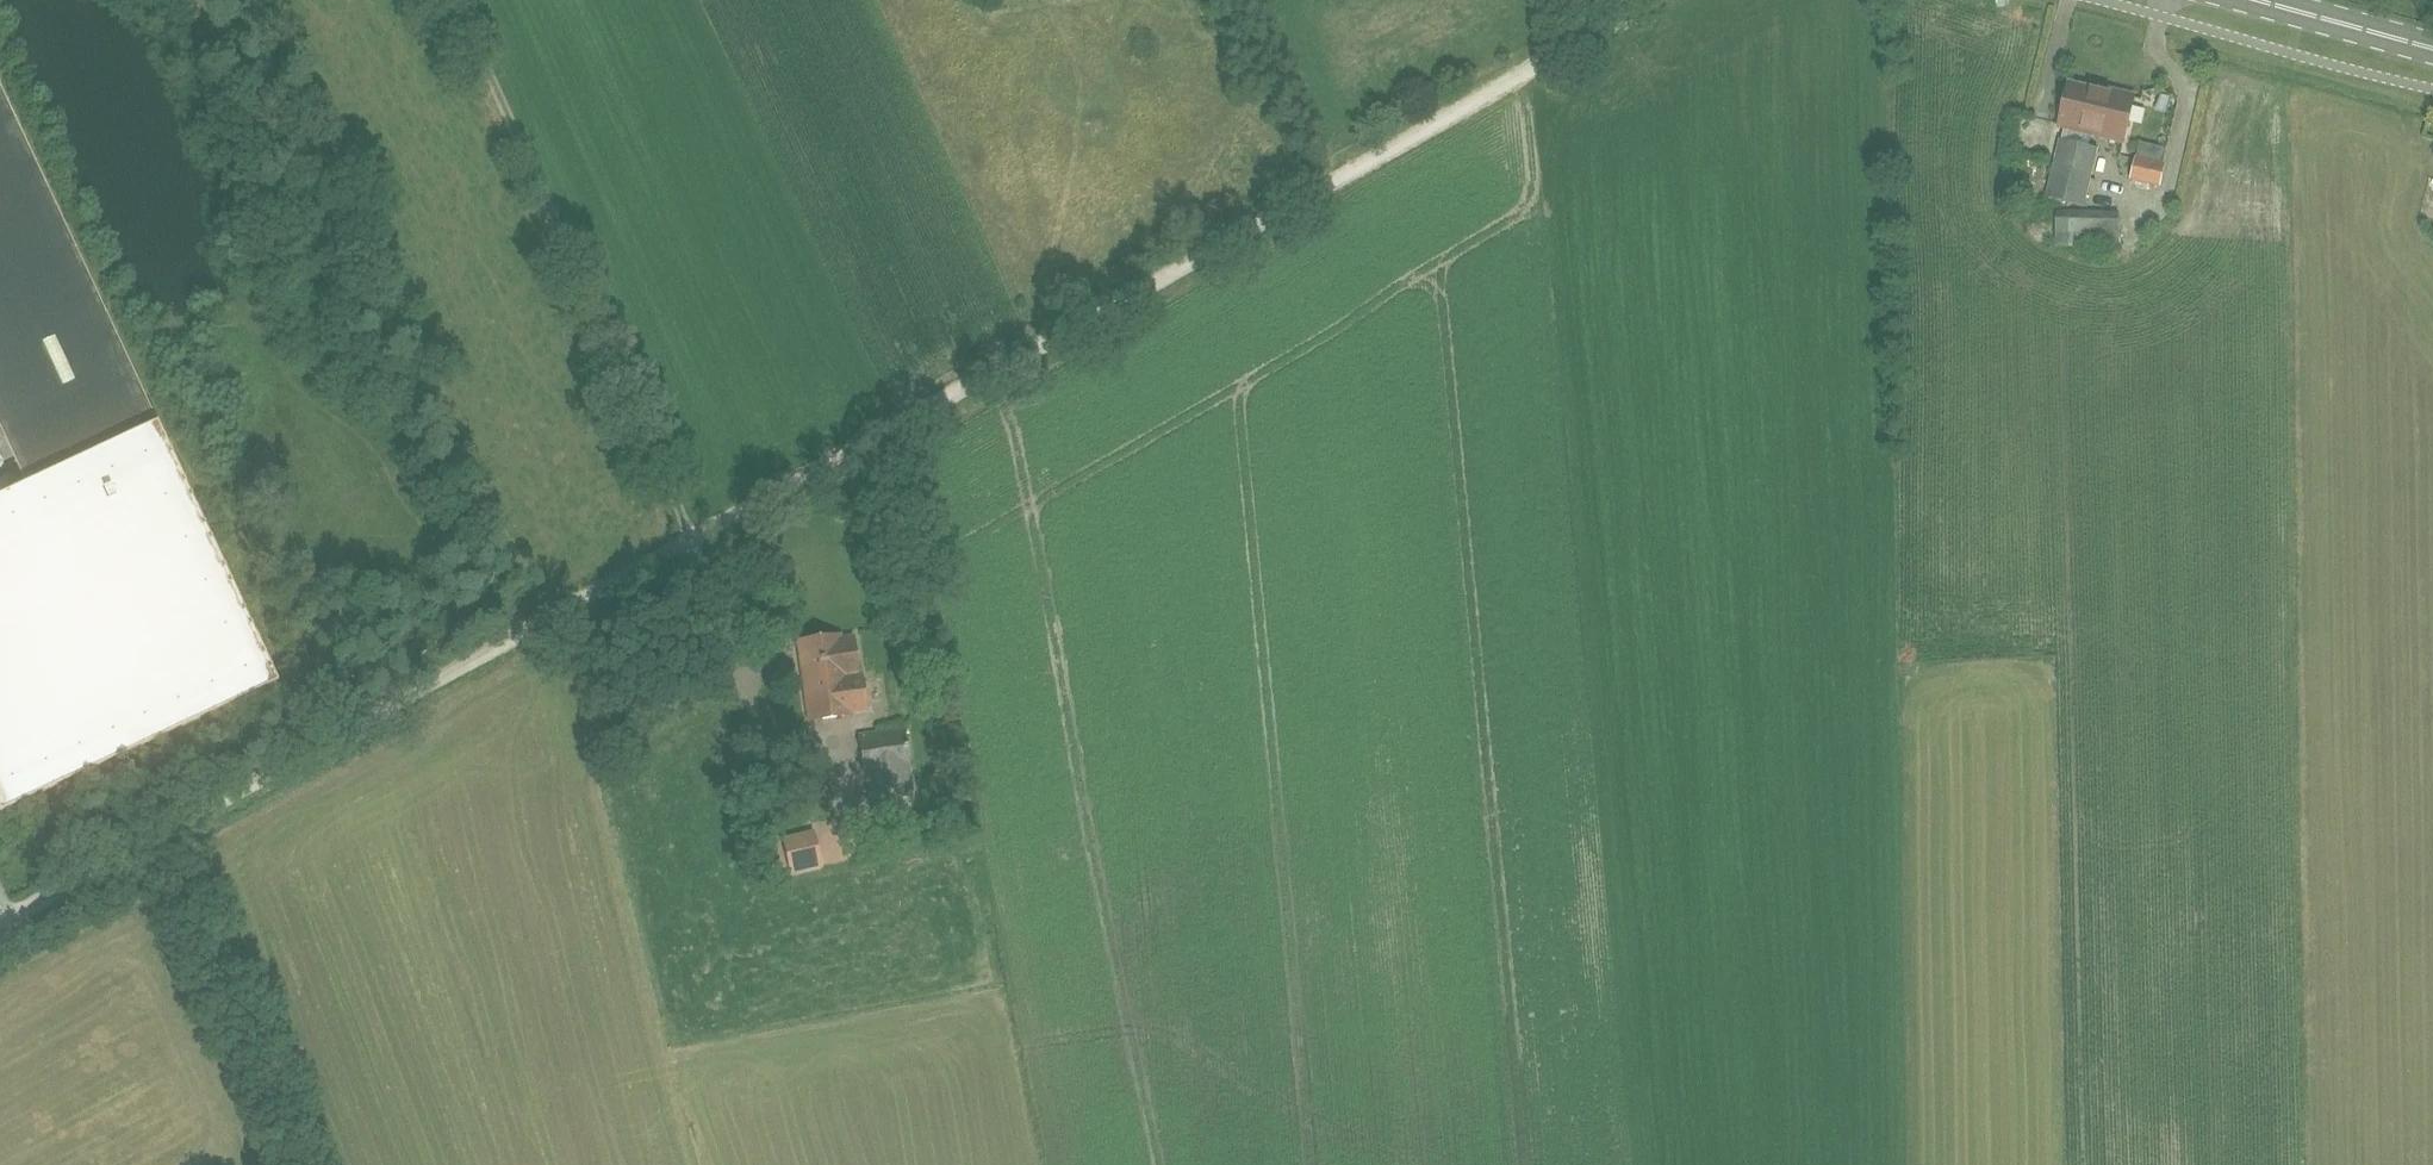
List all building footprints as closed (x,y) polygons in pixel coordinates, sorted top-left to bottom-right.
[(2091,134),(2101,93),(2068,85),(2058,127),(2091,134)] [(27,485),(0,498),(0,809),(2,813),(280,683),(225,567),(200,516),(160,430),(157,424),(42,178),(0,88),(0,428),(27,485)] [(2124,142),(2135,97),(2111,91),(2110,95),(2101,93),(2091,134),(2124,142)] [(2085,208),(2099,150),(2059,141),(2045,199),(2085,208)] [(2160,188),(2166,165),(2136,158),(2131,181),(2160,188)] [(2118,223),(2055,220),(2054,246),(2117,249),(2118,223)] [(863,675),(861,676),(857,636),(842,637),(842,634),(798,639),(807,722),(854,717),(854,715),(868,714),(863,675)] [(865,774),(866,775),(869,805),(909,800),(906,770),(907,769),(903,733),(857,738),(862,775),(865,774)] [(814,829),(781,836),(790,873),(822,865),(814,829)]
